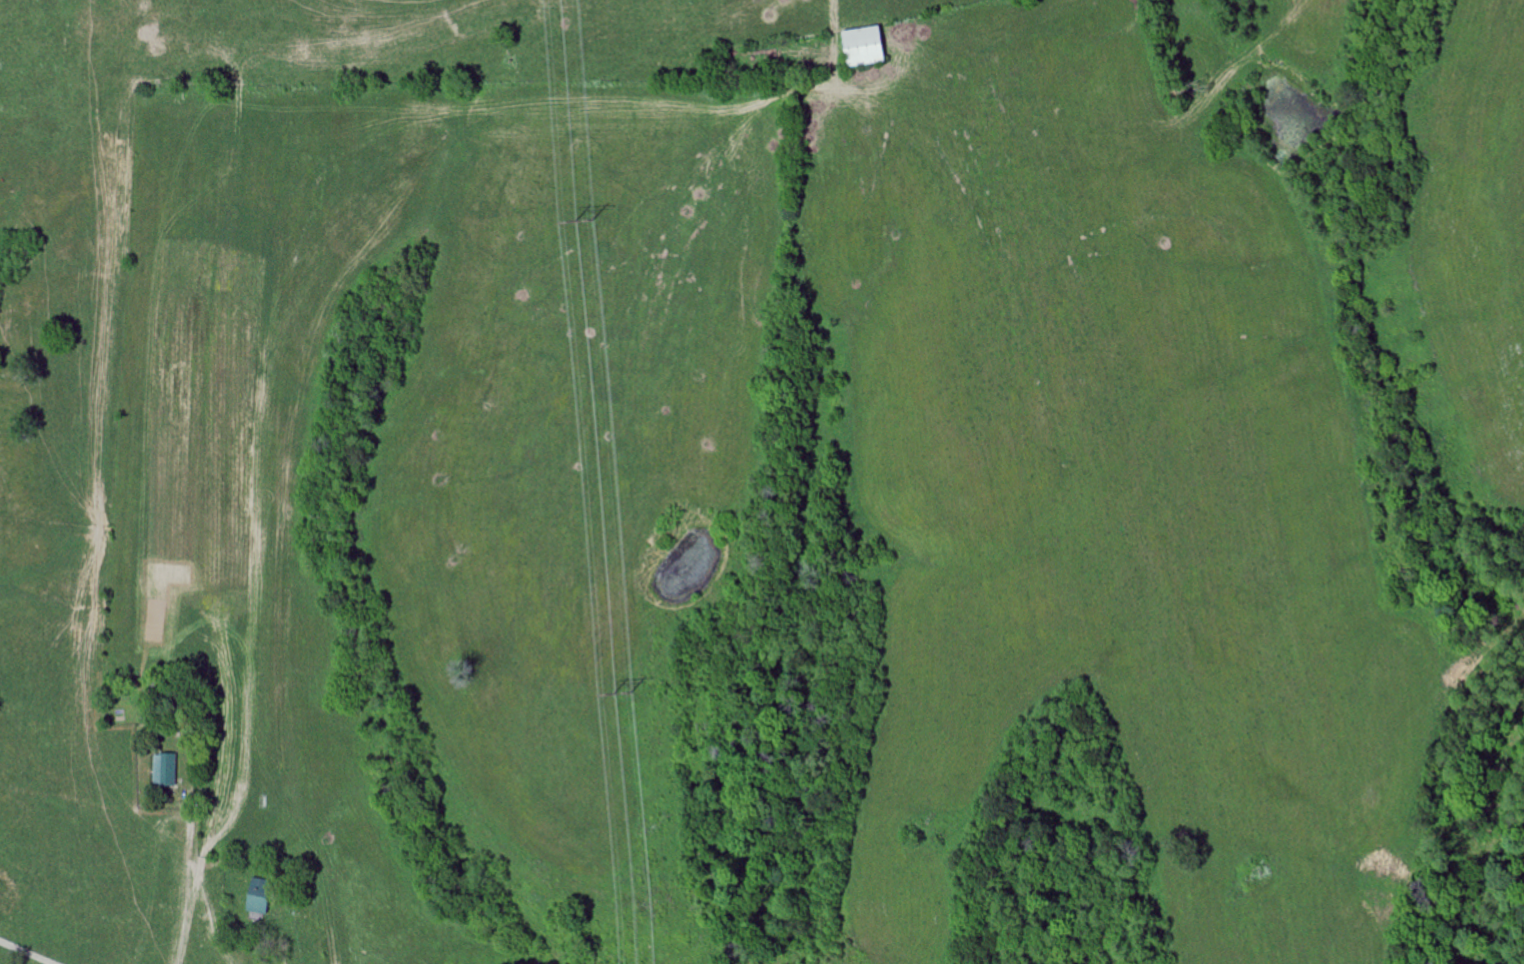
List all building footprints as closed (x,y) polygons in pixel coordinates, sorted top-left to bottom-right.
[(846,32),(850,68),(888,63),(884,27),(846,32)] [(178,754),(156,753),(155,786),(177,787),(178,754)] [(268,915),(274,888),(262,886),(264,880),(256,878),(249,911),(268,915)]
